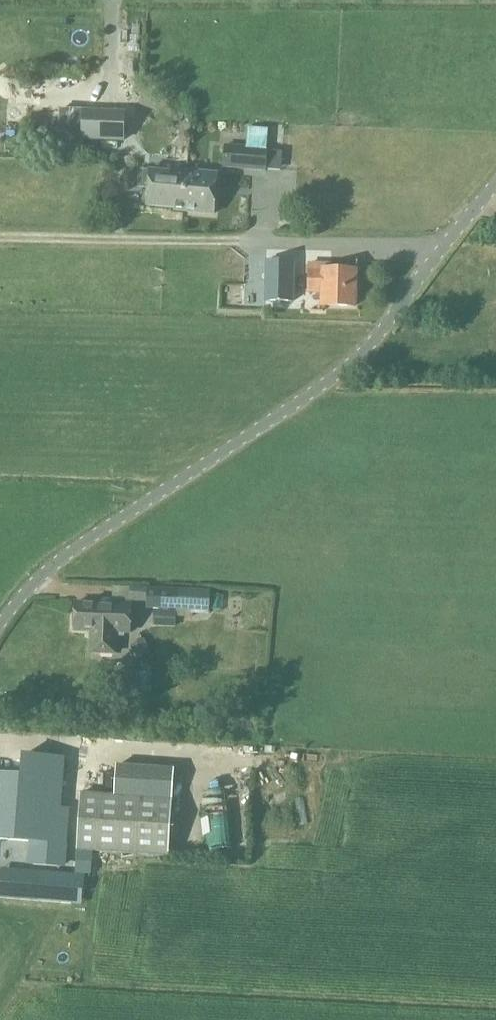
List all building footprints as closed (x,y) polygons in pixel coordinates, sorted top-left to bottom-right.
[(125,142),(126,111),(61,109),(59,149),(83,149),(83,141),(125,142)] [(36,135),(36,146),(54,145),(54,134),(36,135)] [(224,168),(267,172),(267,169),(281,171),(283,152),(268,151),(269,139),(242,136),(241,147),(225,146),(224,168)] [(141,188),(149,189),(147,206),(176,209),(176,212),(214,215),(218,175),(187,172),(187,174),(151,171),(141,171),(140,172),(139,186),(141,188)] [(282,262),(267,262),(266,302),(293,302),(293,282),(282,282),(282,262)] [(308,293),(325,293),(324,304),(354,305),(355,273),(332,273),(332,265),(309,264),(308,293)] [(130,602),(147,602),(147,610),(178,611),(178,617),(195,618),(208,619),(211,590),(131,587),(130,602)] [(99,604),(76,603),(75,631),(93,632),(92,653),(116,654),(117,632),(131,633),(132,605),(113,604),(113,601),(99,600),(99,604)] [(130,645),(136,660),(150,655),(144,639),(130,645)] [(140,693),(141,663),(125,662),(124,692),(140,693)] [(68,844),(71,809),(62,808),(66,758),(25,755),(23,775),(0,774),(0,839),(68,844)] [(92,852),(169,857),(175,769),(116,766),(114,795),(80,793),(75,876),(90,877),(92,852)] [(65,879),(66,874),(19,870),(17,899),(65,903),(67,879),(65,879)]
